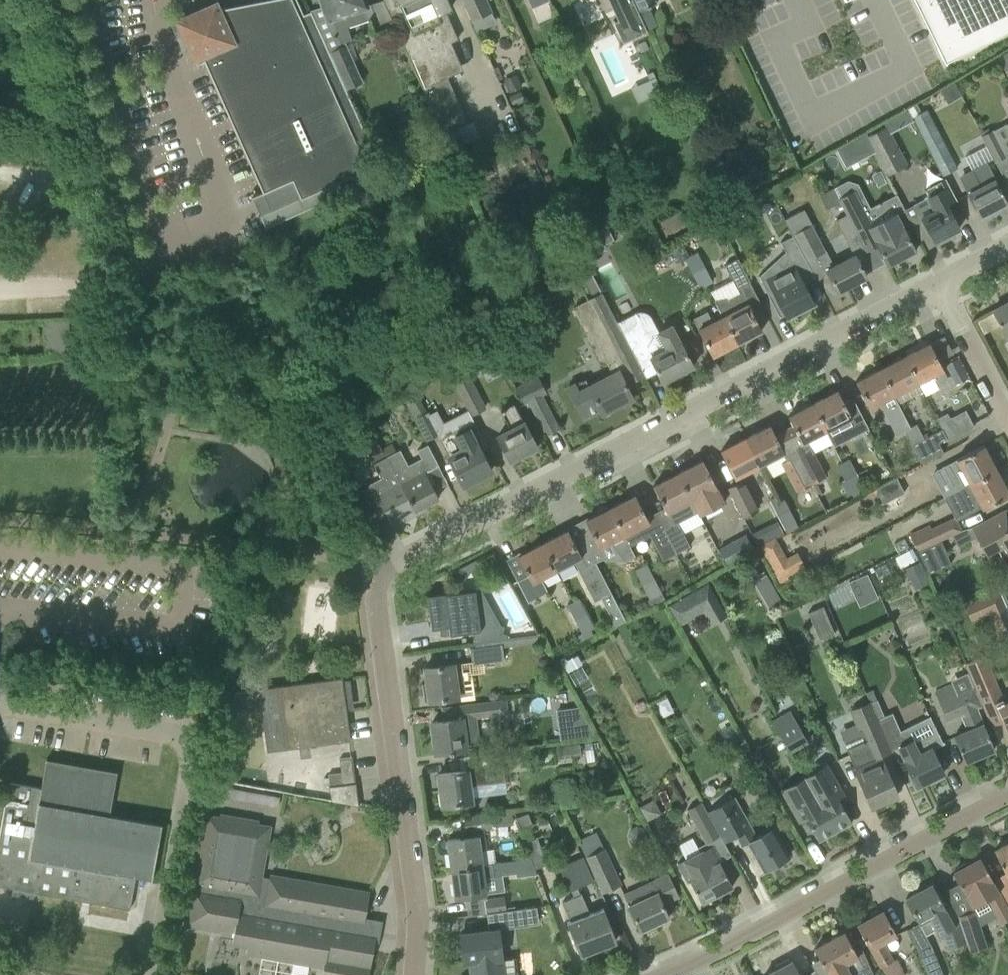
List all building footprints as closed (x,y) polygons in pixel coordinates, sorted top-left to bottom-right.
[(310,11),(303,15),(296,0),(265,0),(207,11),(205,7),(183,16),(175,20),(193,62),(202,58),(262,192),(251,197),(264,228),(373,183),(368,172),(375,158),(310,11)] [(346,89),(363,82),(345,42),(351,40),(346,27),(370,19),(364,0),(320,0),(322,6),(310,10),(329,52),(346,89)] [(444,10),(451,7),(448,0),(383,0),(443,134),(467,123),(446,77),(455,73),(443,45),(457,39),(444,10)] [(471,20),(490,11),(485,0),(484,0),(480,2),(480,0),(462,0),(471,20)] [(620,22),(616,24),(624,41),(649,29),(639,11),(634,0),(610,0),(620,22)] [(639,11),(657,3),(655,0),(634,0),(639,11)] [(945,62),(1007,32),(1007,0),(915,0),(945,62)] [(1006,74),(1007,73),(1007,55),(999,60),(1006,74)] [(646,74),(655,94),(660,91),(651,71),(646,74)] [(515,75),(503,80),(509,92),(520,87),(515,75)] [(919,129),(943,174),(957,168),(933,122),(919,129)] [(864,140),(884,177),(908,164),(889,127),(864,140)] [(980,135),(995,163),(1007,156),(993,129),(980,135)] [(915,173),(921,185),(940,175),(934,163),(915,173)] [(972,172),(959,179),(967,193),(966,194),(969,200),(978,218),(1007,203),(997,185),(987,164),(972,172)] [(932,242),(959,228),(947,205),(956,200),(944,179),(940,181),(943,188),(928,196),(926,197),(926,198),(914,205),(932,242)] [(853,192),(838,199),(846,214),(847,213),(857,233),(856,234),(865,251),(877,245),(887,265),(915,251),(902,226),(895,214),(871,227),(853,192)] [(792,235),(812,273),(814,278),(826,271),(837,291),(865,276),(854,255),(833,266),(804,209),(784,219),(789,228),(792,235)] [(846,239),(856,234),(846,214),(835,219),(846,239)] [(594,231),(602,245),(613,239),(606,225),(594,231)] [(812,273),(792,235),(780,241),(792,263),(761,279),(759,275),(758,275),(779,316),(780,316),(780,315),(783,313),(785,318),(814,303),(801,279),(812,273)] [(571,243),(578,260),(583,257),(582,254),(586,253),(578,239),(572,242),(571,243)] [(685,259),(692,273),(703,267),(696,254),(685,259)] [(724,265),(736,286),(749,280),(737,258),(724,265)] [(703,267),(692,273),(700,287),(711,282),(703,267)] [(634,359),(618,328),(602,293),(574,307),(582,324),(585,325),(587,329),(586,332),(592,343),(594,344),(595,346),(595,349),(600,360),(605,361),(611,374),(588,386),(584,379),(567,388),(582,417),(598,408),(601,413),(632,397),(624,382),(628,380),(629,382),(643,375),(639,369),(640,368),(635,358),(634,359)] [(713,299),(722,316),(736,343),(761,330),(752,313),(751,310),(742,293),(734,297),(733,294),(726,298),(726,297),(713,299)] [(466,296),(455,301),(461,313),(472,307),(466,296)] [(991,310),(1007,343),(1007,301),(991,310)] [(736,343),(722,316),(712,321),(707,311),(693,318),(698,328),(697,329),(702,338),(711,356),(736,343)] [(693,366),(672,326),(650,338),(645,338),(645,333),(644,331),(642,324),(638,318),(634,312),(616,322),(635,358),(640,368),(642,368),(641,367),(643,361),(645,356),(650,357),(662,382),(665,380),(670,381),(673,380),(677,379),(680,378),(678,374),(693,366)] [(42,338),(63,338),(64,320),(42,320),(42,338)] [(929,343),(904,356),(918,383),(931,376),(936,384),(947,378),(929,343)] [(880,368),(894,395),(898,403),(922,390),(918,383),(904,356),(880,368)] [(957,358),(945,364),(955,383),(967,377),(957,358)] [(894,395),(880,368),(855,381),(869,408),(894,395)] [(454,383),(471,415),(485,407),(468,376),(454,383)] [(524,403),(528,401),(537,418),(546,436),(558,429),(548,412),(540,395),(545,392),(538,378),(517,389),(524,403)] [(837,390),(812,403),(832,441),(857,428),(837,390)] [(500,443),(509,461),(536,447),(527,429),(524,422),(523,422),(513,403),(500,410),(510,429),(496,436),(500,443)] [(787,416),(792,426),(784,430),(796,455),(811,483),(825,476),(812,451),(832,441),(812,403),(787,416)] [(931,410),(941,429),(946,437),(947,439),(973,425),(965,411),(950,419),(943,404),(931,410)] [(437,428),(443,425),(436,412),(430,415),(428,411),(414,418),(426,440),(439,433),(437,428)] [(439,439),(448,456),(454,467),(463,485),(490,471),(481,453),(479,450),(487,446),(473,421),(466,425),(453,431),(439,439)] [(904,430),(912,444),(924,438),(923,438),(916,424),(904,430)] [(784,430),(775,435),(769,425),(745,438),(759,465),(782,453),(786,460),(782,462),(796,490),(811,483),(796,455),(784,430)] [(924,438),(912,444),(921,462),(943,451),(937,442),(946,437),(941,429),(923,438),(924,438)] [(759,465),(745,438),(720,451),(734,478),(759,465)] [(399,449),(386,456),(416,514),(426,509),(424,505),(438,498),(425,472),(438,465),(427,444),(416,450),(421,458),(407,465),(399,449)] [(956,459),(969,483),(996,469),(983,445),(956,459)] [(416,514),(386,456),(373,463),(381,479),(357,491),(363,504),(377,497),(390,523),(404,516),(406,519),(416,514)] [(837,465),(844,479),(856,473),(849,459),(837,465)] [(724,502),(702,460),(677,473),(691,500),(697,512),(699,515),(724,502)] [(969,483),(954,491),(966,512),(980,504),(982,509),(991,504),(1007,495),(1007,493),(996,469),(969,483)] [(697,512),(691,500),(677,473),(652,486),(666,513),(667,512),(672,521),(662,526),(663,528),(676,553),(689,546),(677,522),(697,512)] [(856,473),(844,479),(851,494),(863,488),(856,473)] [(873,488),(881,503),(903,492),(895,476),(873,488)] [(738,508),(743,518),(758,510),(742,480),(728,488),(738,508)] [(769,500),(777,514),(788,508),(781,494),(769,500)] [(634,495),(610,508),(624,535),(649,522),(634,495)] [(624,535),(610,508),(609,508),(607,507),(606,506),(605,506),(603,506),(601,507),(600,507),(600,508),(599,509),(598,510),(598,511),(598,512),(598,513),(585,521),(599,548),(610,542),(624,561),(635,556),(624,535)] [(788,508),(777,514),(784,528),(796,522),(788,508)] [(1005,509),(972,527),(986,554),(997,549),(1007,569),(1007,515),(1005,509)] [(910,533),(918,549),(961,529),(955,517),(931,529),(928,524),(910,533)] [(650,535),(662,560),(676,553),(663,528),(650,535)] [(542,543),(556,570),(574,561),(579,570),(578,570),(594,601),(601,598),(615,625),(625,620),(595,562),(586,567),(567,530),(542,543)] [(753,548),(744,531),(717,544),(725,562),(753,548)] [(775,538),(761,546),(765,555),(780,548),(775,538)] [(540,578),(556,570),(542,543),(517,555),(526,573),(527,575),(516,580),(528,602),(547,592),(540,578)] [(472,556),(454,566),(457,587),(474,559),(472,556)] [(921,562),(906,568),(912,582),(927,575),(921,562)] [(634,570),(642,584),(653,578),(646,564),(634,570)] [(867,570),(848,578),(853,588),(862,583),(869,598),(877,594),(867,570)] [(766,572),(753,580),(761,593),(773,586),(766,572)] [(653,578),(642,584),(649,598),(661,592),(653,578)] [(707,582),(668,604),(680,623),(718,601),(707,582)] [(1007,608),(1007,607),(1007,583),(998,587),(1007,608)] [(998,587),(982,594),(997,628),(1007,624),(1007,610),(1007,608),(998,587)] [(426,595),(431,629),(448,626),(449,634),(469,631),(480,630),(477,610),(474,590),(473,590),(445,594),(444,593),(426,595)] [(567,605),(574,619),(586,613),(578,599),(567,605)] [(808,612),(819,639),(834,632),(822,606),(808,612)] [(586,613),(574,619),(581,633),(593,627),(586,613)] [(540,634),(533,623),(484,630),(486,642),(540,634)] [(470,648),(472,664),(504,660),(502,644),(470,648)] [(978,693),(977,693),(991,725),(1002,720),(1007,734),(1007,701),(1004,703),(996,685),(984,655),(965,663),(978,693)] [(426,682),(421,683),(423,702),(428,701),(448,698),(457,697),(454,679),(462,678),(460,662),(444,664),(424,667),(426,682)] [(258,689),(268,751),(349,740),(341,678),(258,689)] [(976,707),(981,705),(973,687),(956,693),(951,682),(934,690),(947,720),(960,714),(967,730),(953,736),(964,762),(994,749),(976,707)] [(443,720),(431,722),(435,753),(455,750),(465,749),(480,747),(476,718),(508,714),(506,699),(461,705),(441,708),(443,720)] [(877,700),(870,703),(877,719),(884,716),(877,700)] [(890,750),(877,719),(870,703),(869,702),(850,711),(863,741),(846,748),(855,770),(871,806),(896,795),(881,758),(875,761),(874,757),(890,750)] [(579,707),(573,708),(577,738),(595,735),(579,707)] [(787,709),(771,719),(789,751),(806,742),(787,709)] [(884,716),(877,719),(890,750),(898,747),(904,761),(916,786),(943,773),(934,755),(927,740),(915,746),(910,736),(901,733),(892,713),(884,716)] [(504,780),(500,752),(462,758),(464,770),(437,774),(442,806),(459,803),(459,807),(467,806),(466,802),(470,802),(467,785),(504,780)] [(199,765),(210,767),(212,757),(201,755),(199,765)] [(129,909),(135,875),(152,878),(161,825),(109,816),(117,771),(46,759),(41,788),(8,782),(0,829),(0,886),(129,909)] [(837,798),(843,795),(843,796),(844,795),(826,763),(825,764),(826,765),(803,777),(804,778),(809,788),(810,788),(834,830),(849,821),(837,798)] [(804,778),(782,790),(782,789),(781,790),(799,821),(799,820),(805,816),(818,839),(834,830),(810,788),(809,788),(804,778)] [(358,804),(355,784),(342,785),(329,787),(331,801),(358,806),(358,804)] [(720,836),(723,842),(735,835),(740,846),(748,842),(763,870),(788,856),(771,826),(756,835),(734,796),(706,811),(720,836)] [(705,844),(720,836),(706,811),(701,802),(687,810),(705,844)] [(515,817),(519,828),(531,823),(527,812),(515,817)] [(447,839),(451,868),(481,864),(495,862),(494,849),(486,850),(484,829),(495,828),(493,813),(463,817),(466,837),(447,839)] [(205,826),(202,826),(194,871),(197,871),(191,902),(188,902),(184,925),(220,931),(220,928),(234,931),(231,944),(247,946),(246,953),(323,967),(321,974),(368,974),(375,937),(362,934),(369,892),(269,874),(269,878),(261,876),(262,869),(250,867),(256,836),(217,829),(219,817),(207,814),(205,826)] [(629,829),(627,836),(631,842),(638,844),(644,840),(646,833),(642,827),(635,825),(629,829)] [(525,841),(534,867),(546,863),(536,837),(525,841)] [(1002,868),(1006,876),(1007,875),(1007,843),(993,850),(1002,868)] [(701,902),(732,886),(711,847),(677,866),(685,880),(688,879),(701,902)] [(585,857),(602,894),(621,885),(604,849),(585,857)] [(666,864),(658,850),(648,856),(655,870),(666,864)] [(570,921),(566,922),(579,954),(615,940),(603,908),(589,913),(580,894),(577,888),(593,881),(582,857),(559,867),(569,891),(570,891),(573,897),(562,903),(570,921)] [(989,875),(980,858),(966,865),(964,863),(956,868),(957,870),(953,872),(962,890),(966,896),(971,907),(986,899),(999,924),(1007,918),(1007,910),(989,875)] [(502,875),(500,862),(495,862),(481,864),(451,868),(455,897),(485,893),(483,877),(502,875)] [(628,904),(631,912),(640,930),(668,918),(661,903),(678,896),(670,878),(668,874),(649,882),(623,894),(628,904)] [(946,948),(965,942),(960,924),(950,905),(945,908),(931,884),(905,898),(925,935),(934,929),(937,935),(941,933),(946,948)] [(487,910),(488,914),(507,912),(505,897),(486,899),(487,910)] [(892,928),(883,910),(879,912),(878,911),(876,910),(870,913),(869,916),(870,917),(856,925),(866,943),(870,949),(880,966),(881,966),(886,974),(904,974),(895,958),(892,959),(883,943),(896,935),(892,928)] [(960,924),(965,942),(966,942),(970,951),(985,946),(973,910),(957,916),(960,924)] [(471,974),(503,974),(497,929),(460,934),(463,962),(469,962),(471,974)] [(821,974),(850,974),(849,974),(863,966),(844,932),(813,949),(826,972),(821,974)] [(927,974),(943,974),(930,945),(917,951),(927,974)] [(792,960),(765,974),(800,974),(792,960)]
